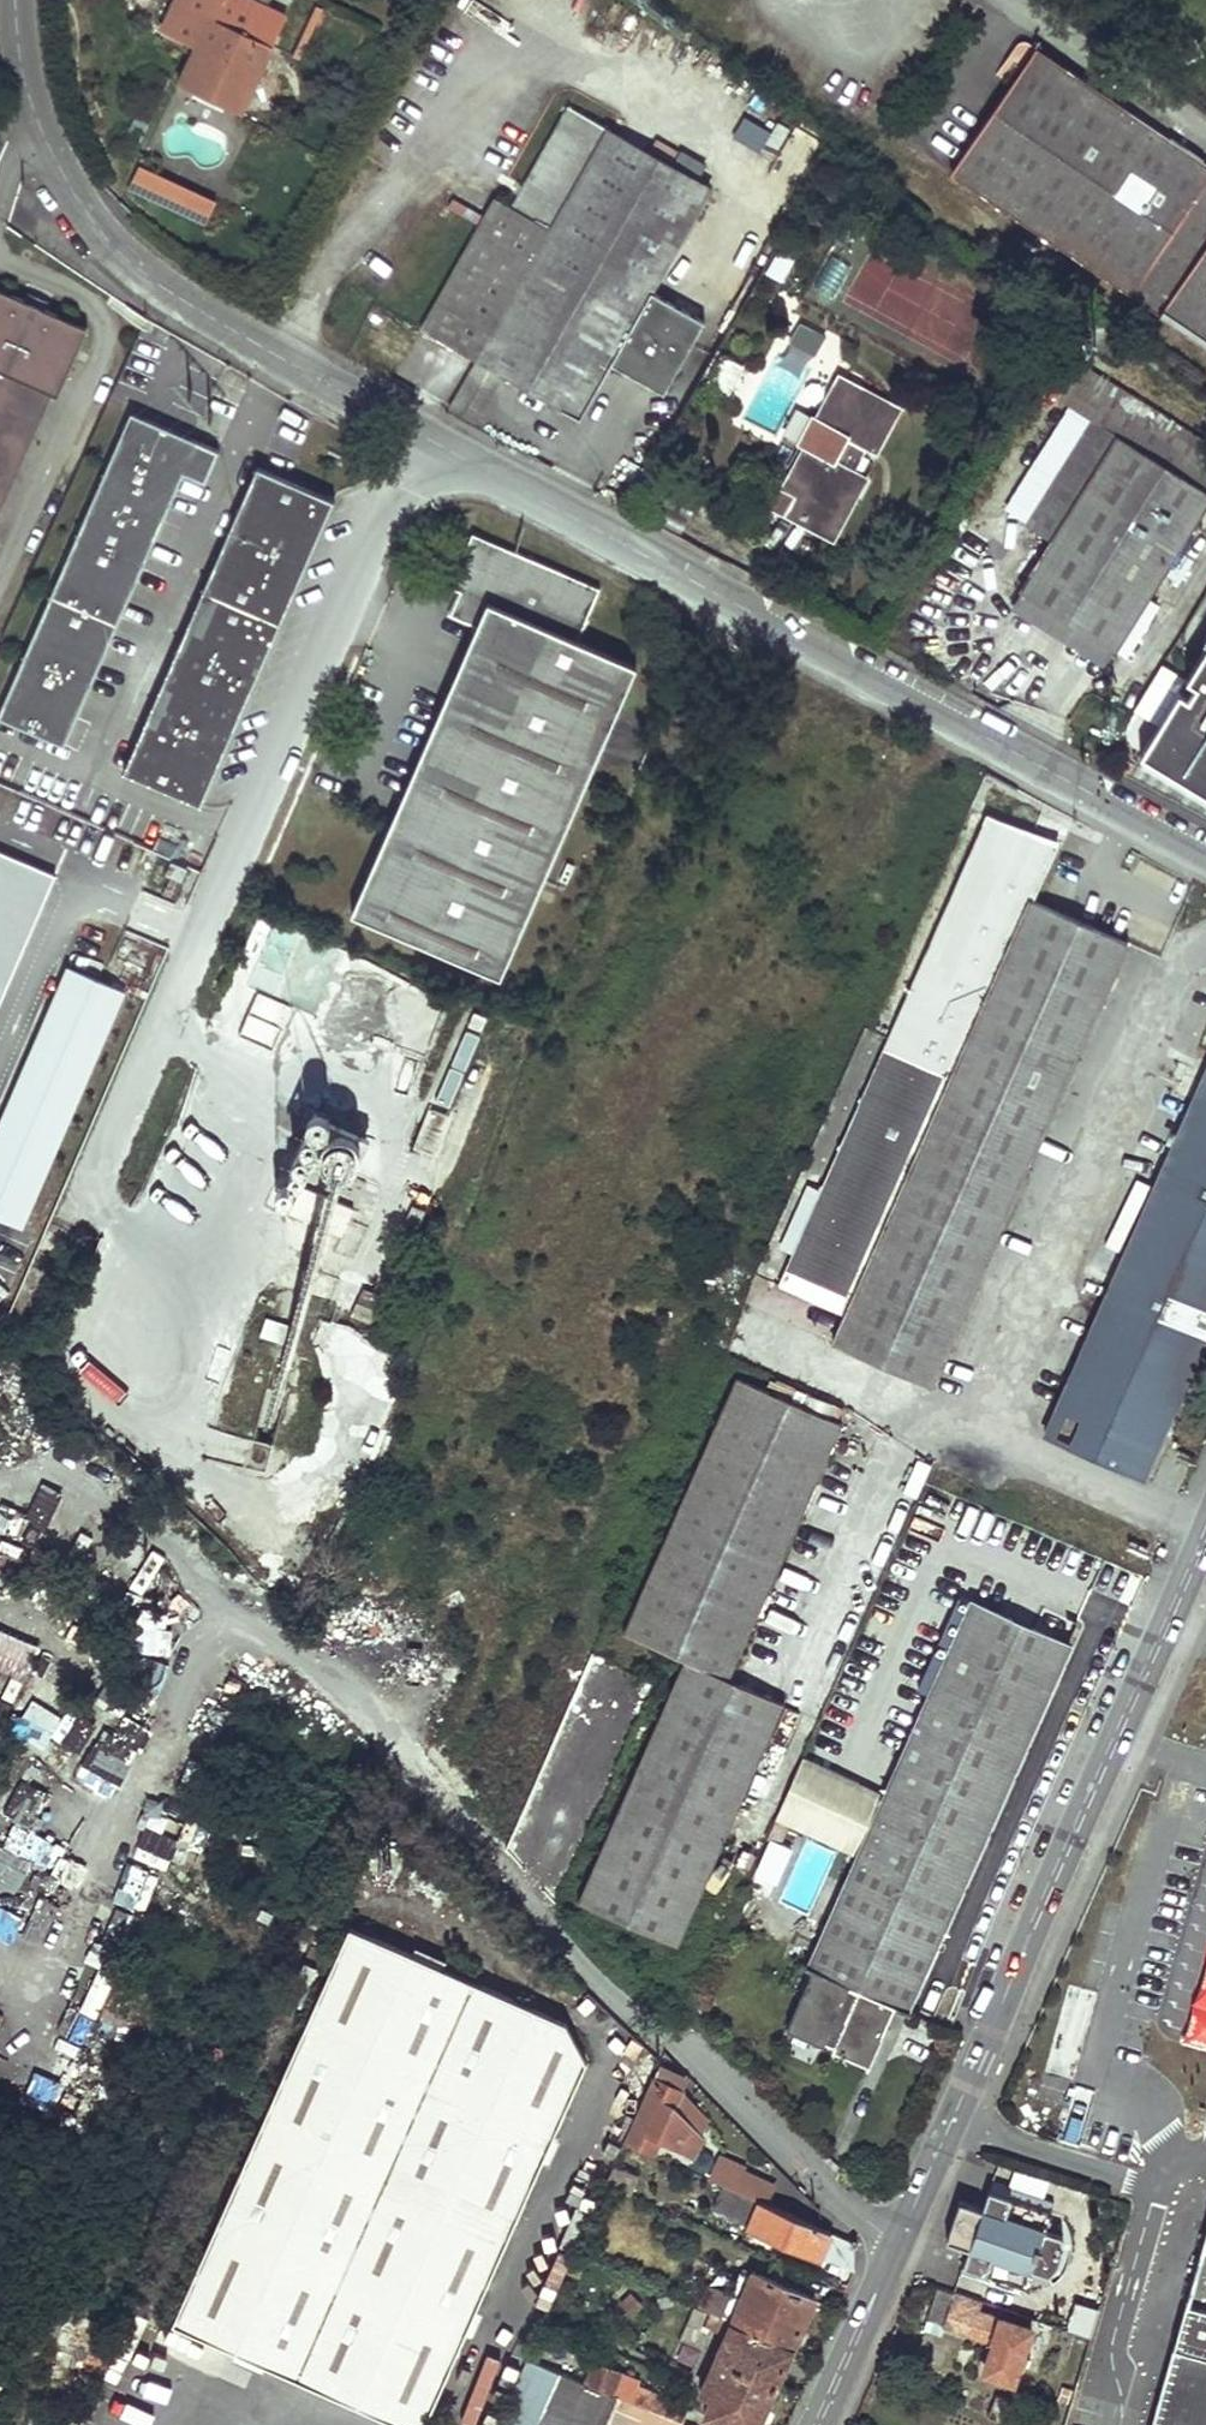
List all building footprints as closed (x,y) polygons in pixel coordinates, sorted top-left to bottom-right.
[(165,27),(199,43),(180,83),(241,112),(284,21),(283,20),(287,13),(262,2),(263,0),(177,0),(165,27)] [(957,166),(1205,344),(1205,156),(1045,42),(1042,39),(1038,37),(1034,37),(1028,38),(1025,41),(1022,44),(1005,68),(1012,74),(1024,59),(1030,63),(957,166)] [(501,205),(432,335),(486,364),(460,412),(487,427),(514,378),(591,420),(620,365),(675,394),(714,321),(659,292),(715,187),(614,132),(572,110),(517,213),(501,205)] [(757,151),(767,130),(744,119),(734,141),(757,151)] [(218,202),(141,165),(130,189),(207,226),(218,202)] [(802,215),(793,210),(785,223),(795,229),(802,215)] [(0,287),(0,502),(50,390),(59,394),(89,326),(0,287)] [(788,506),(839,534),(861,497),(867,501),(878,482),(863,474),(872,459),(868,457),(873,446),(882,451),(905,410),(855,383),(833,424),(861,440),(846,466),(819,451),(788,506)] [(1060,538),(1125,433),(1205,485),(1205,440),(1118,383),(1034,521),(1060,538)] [(0,713),(0,717),(64,746),(184,474),(206,483),(220,452),(132,413),(0,713)] [(1125,433),(1060,538),(1025,594),(1119,651),(1205,514),(1205,485),(1125,433)] [(258,468),(124,773),(201,808),(336,502),(258,468)] [(483,628),(354,913),(501,980),(644,669),(584,642),(607,591),(480,535),(463,574),(475,579),(468,594),(457,617),(483,628)] [(475,579),(463,574),(456,588),(468,594),(475,579)] [(1143,754),(1205,792),(1205,653),(1190,680),(1201,687),(1194,697),(1182,690),(1143,754)] [(985,810),(774,1279),(841,1307),(1027,895),(1051,839),(985,810)] [(0,861),(0,1012),(55,884),(0,861)] [(930,1378),(1127,940),(1027,895),(841,1307),(829,1333),(930,1378)] [(46,959),(0,1066),(0,1216),(21,1225),(123,992),(46,959)] [(348,962),(327,1019),(427,1056),(448,999),(348,962)] [(262,994),(243,1036),(272,1050),(291,1008),(262,994)] [(450,1107),(485,1018),(469,1012),(434,1101),(450,1107)] [(1152,1486),(1205,1353),(1205,1065),(1155,1191),(1132,1182),(1106,1247),(1118,1252),(1042,1442),(1152,1486)] [(323,1095),(275,1209),(312,1225),(327,1190),(350,1200),(379,1131),(356,1121),(361,1111),(323,1095)] [(318,1231),(341,1239),(351,1210),(328,1203),(318,1231)] [(631,1628),(687,1653),(730,1671),(841,1416),(744,1372),(631,1628)] [(1069,1642),(970,1600),(884,1796),(801,1759),(777,1815),(767,1837),(778,1841),(788,1820),(859,1851),(810,1964),(818,1968),(792,2027),(826,2041),(828,2037),(837,2041),(835,2045),(871,2061),(897,2003),(908,2007),(1069,1642)] [(22,1682),(37,1648),(0,1633),(0,1673),(22,1682)] [(785,1697),(730,1671),(687,1653),(629,1781),(636,1784),(631,1799),(623,1796),(579,1893),(679,1937),(785,1697)] [(24,1703),(45,1712),(56,1688),(35,1678),(24,1703)] [(76,1753),(98,1727),(79,1711),(57,1737),(76,1753)] [(121,1717),(90,1780),(121,1795),(152,1733),(121,1717)] [(52,1778),(69,1759),(40,1733),(23,1751),(52,1778)] [(629,1781),(623,1796),(631,1799),(636,1784),(629,1781)] [(135,1861),(171,1873),(187,1828),(151,1816),(135,1861)] [(75,1892),(87,1870),(64,1858),(52,1880),(75,1892)] [(142,1912),(158,1878),(131,1866),(116,1900),(142,1912)] [(0,1917),(0,1939),(8,1944),(30,1907),(12,1897),(0,1917)] [(107,1931),(133,1936),(136,1917),(111,1912),(107,1931)] [(171,2320),(408,2424),(425,2424),(591,2062),(566,2022),(351,1926),(171,2320)] [(837,2041),(828,2037),(826,2041),(824,2046),(833,2049),(835,2045),(837,2041)] [(64,2091),(75,2068),(55,2059),(44,2081),(64,2091)] [(662,2065),(630,2135),(653,2146),(659,2133),(694,2149),(701,2132),(673,2104),(679,2090),(685,2075),(662,2065)] [(707,2119),(679,2090),(673,2104),(701,2132),(707,2119)] [(760,2199),(766,2201),(775,2183),(745,2170),(746,2167),(723,2157),(713,2178),(760,2199)] [(604,2184),(626,2194),(635,2172),(615,2160),(604,2184)] [(952,2228),(946,2245),(969,2253),(960,2277),(1025,2298),(1032,2275),(1044,2234),(1053,2208),(990,2186),(982,2212),(959,2206),(952,2228)] [(839,2259),(857,2266),(860,2257),(856,2247),(857,2241),(846,2237),(766,2201),(760,2199),(749,2222),(819,2254),(820,2250),(839,2259)] [(1061,2239),(1044,2234),(1032,2275),(1051,2281),(1058,2272),(1065,2248),(1061,2239)] [(1199,2237),(1150,2424),(1205,2424),(1205,2239),(1199,2237)] [(731,2318),(791,2343),(811,2297),(751,2271),(731,2318)] [(709,2308),(725,2315),(733,2294),(708,2284),(698,2304),(709,2308)] [(986,2372),(1014,2382),(1021,2363),(1029,2364),(1030,2357),(1024,2355),(1033,2330),(981,2313),(983,2304),(938,2289),(927,2322),(994,2344),(986,2372)] [(1088,2331),(1094,2311),(1082,2307),(1076,2327),(1088,2331)] [(709,2308),(705,2319),(725,2328),(713,2356),(725,2362),(703,2413),(731,2424),(756,2424),(791,2343),(731,2318),(725,2315),(709,2308)] [(530,2358),(500,2424),(598,2424),(611,2393),(584,2382),(530,2358)] [(611,2393),(681,2423),(687,2407),(617,2377),(619,2374),(593,2362),(584,2382),(611,2393)] [(997,2400),(979,2394),(973,2412),(990,2419),(997,2400)]
